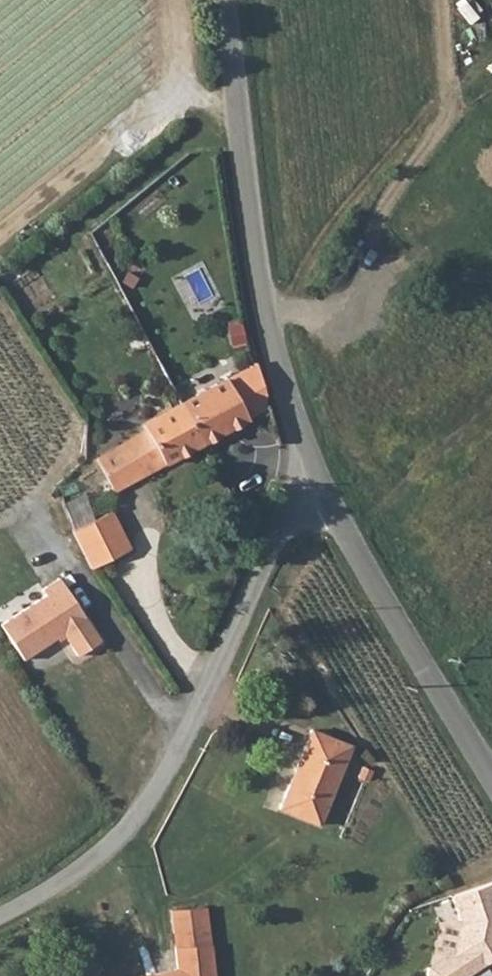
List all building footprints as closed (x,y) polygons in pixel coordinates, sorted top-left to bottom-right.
[(182,455),(269,408),(258,365),(161,416),(164,419),(182,455)] [(102,500),(182,455),(164,419),(161,416),(142,426),(145,433),(85,467),(102,500)] [(108,512),(71,529),(91,567),(128,549),(108,512)] [(0,628),(23,663),(63,637),(77,660),(100,645),(60,582),(42,593),(46,598),(0,628)] [(345,741),(305,727),(275,810),(315,823),(345,741)] [(451,888),(458,914),(449,949),(482,958),(489,954),(491,942),(491,878),(451,888)] [(174,911),(184,967),(161,973),(162,975),(215,975),(203,907),(174,911)]
